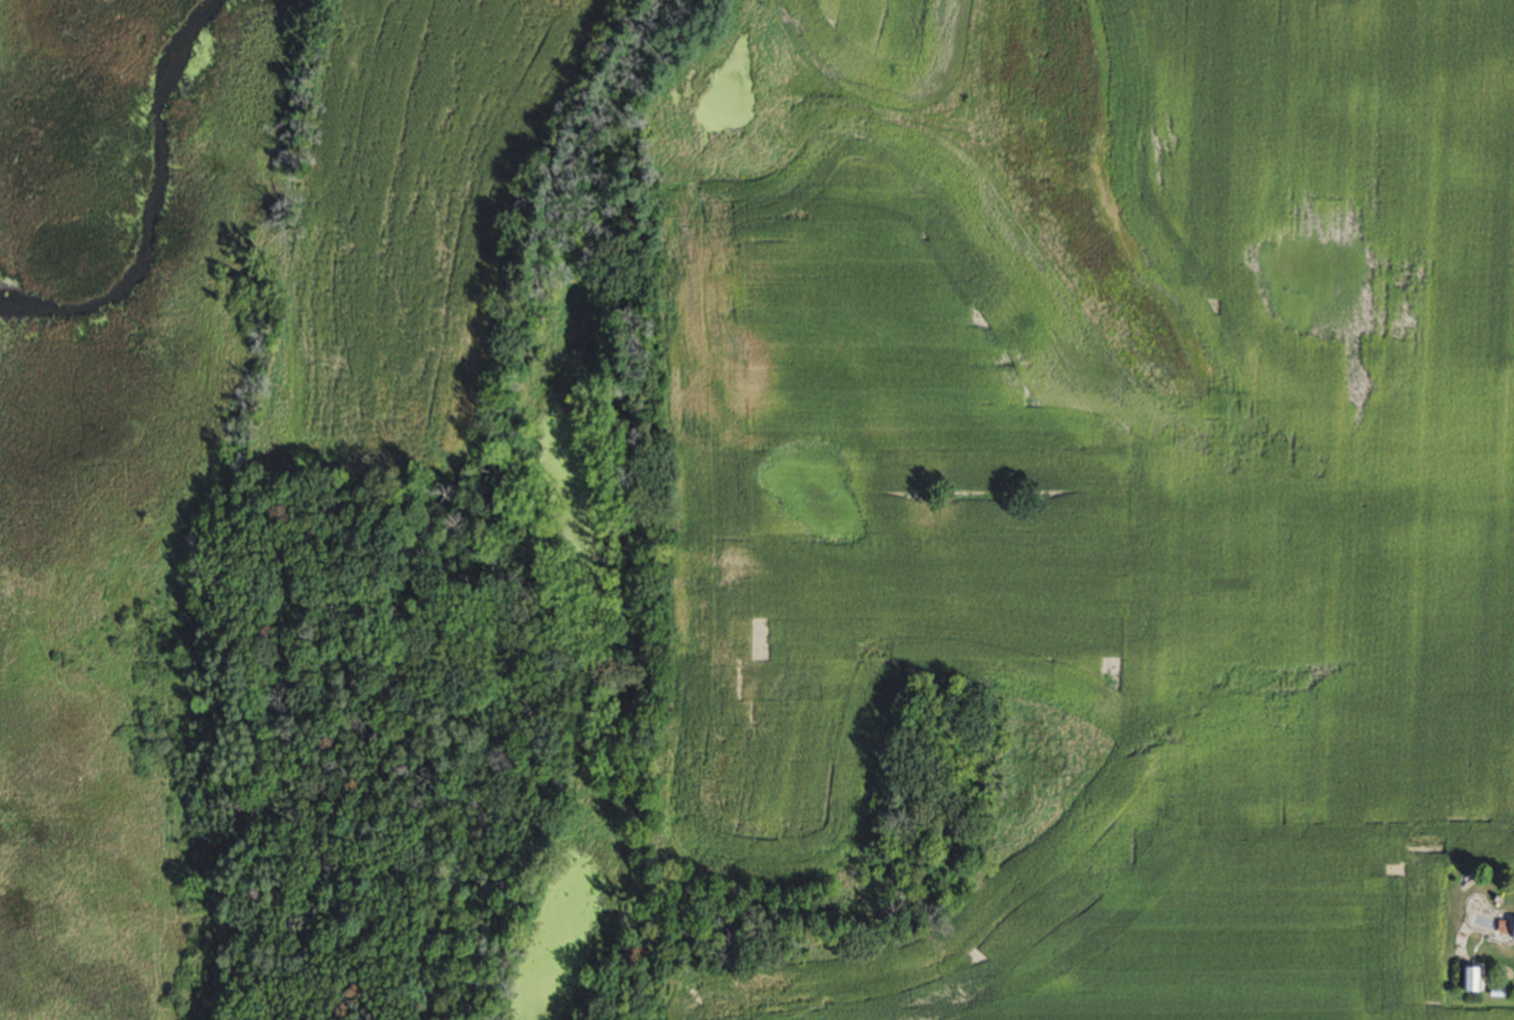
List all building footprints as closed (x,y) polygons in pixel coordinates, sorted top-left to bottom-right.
[(1478,993),(1478,968),(1459,968),(1459,993),(1478,993)]
